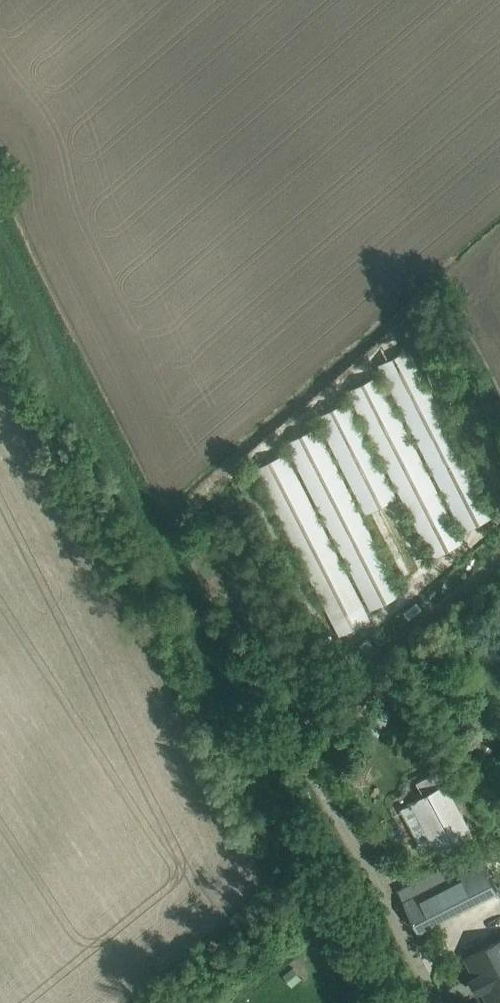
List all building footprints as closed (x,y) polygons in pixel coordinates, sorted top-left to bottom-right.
[(410,347),(379,363),(464,530),(495,514),(410,347)] [(348,389),(433,556),(464,540),(379,373),(348,389)] [(348,400),(317,416),(402,582),(433,566),(348,400)] [(286,441),(371,610),(403,594),(317,425),(286,441)] [(287,452),(255,468),(340,634),(371,618),(287,452)] [(239,484),(323,647),(337,640),(253,477),(239,484)] [(219,501),(302,664),(316,656),(232,494),(219,501)] [(378,649),(367,637),(358,645),(368,657),(378,649)] [(417,780),(423,791),(443,780),(438,770),(417,780)] [(447,783),(414,800),(440,850),(473,832),(447,783)] [(482,858),(403,897),(420,930),(462,909),(498,891),(482,858)] [(466,957),(490,1002),(499,1002),(499,940),(466,957)]
